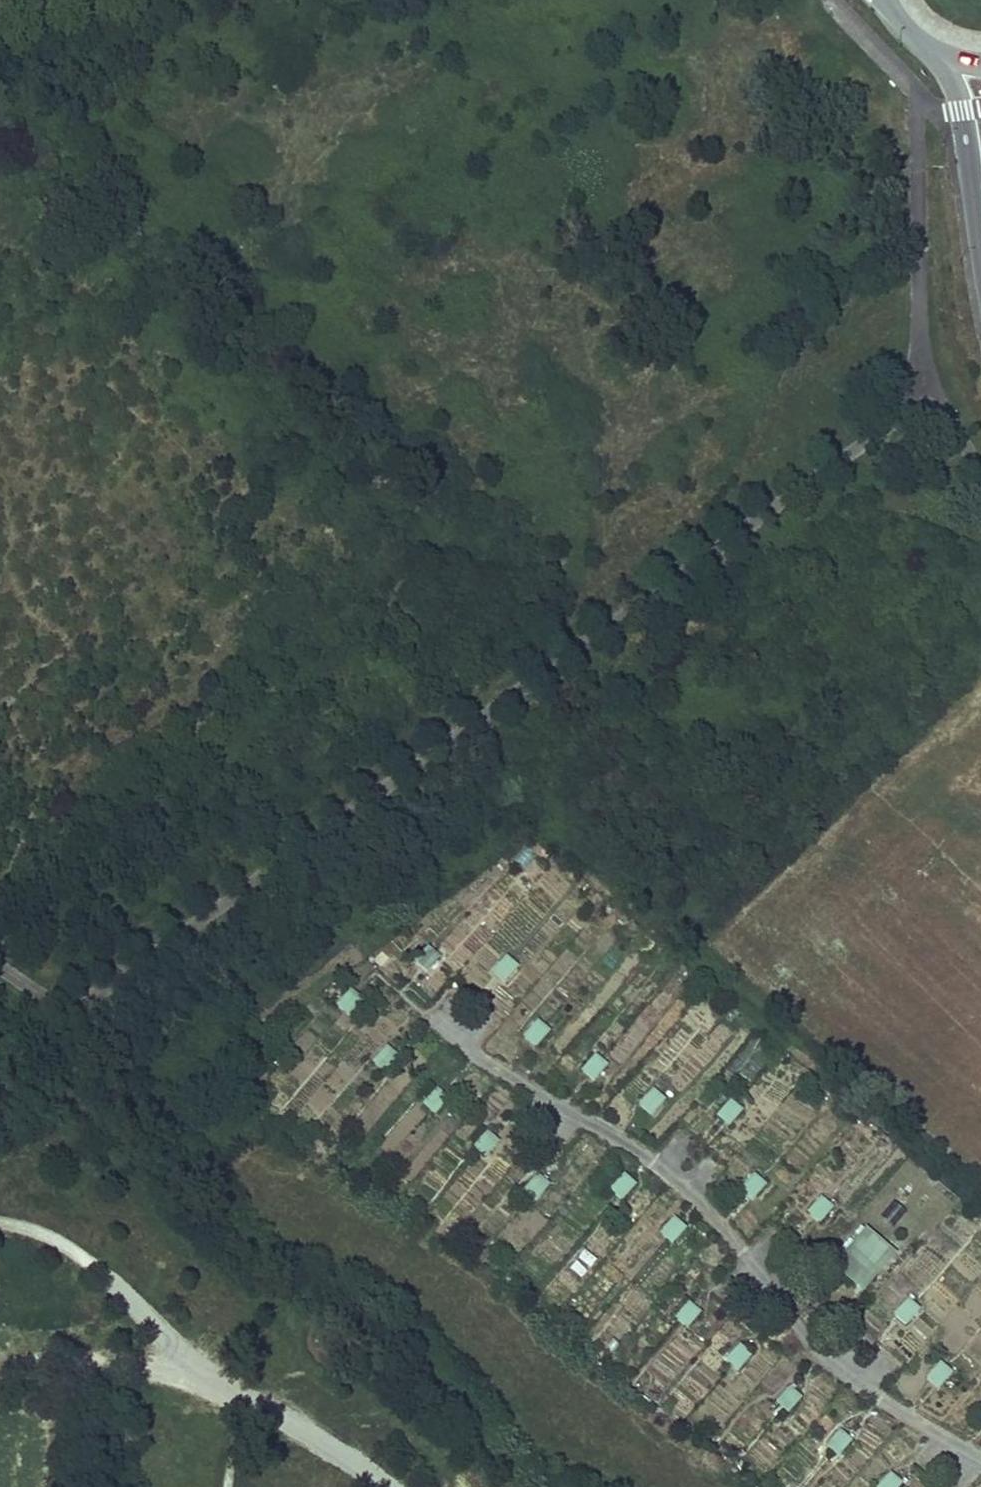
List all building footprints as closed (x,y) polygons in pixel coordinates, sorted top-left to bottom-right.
[(509,984),(520,964),(504,956),(494,976),(509,984)] [(349,988),(337,1007),(352,1016),(364,998),(349,988)] [(523,1040),(538,1050),(551,1030),(537,1020),(523,1040)] [(387,1074),(400,1054),(385,1045),(372,1065),(387,1074)] [(578,1072),(592,1083),(607,1065),(593,1053),(578,1072)] [(653,1119),(668,1102),(652,1088),(637,1105),(653,1119)] [(433,1089),(425,1109),(441,1116),(449,1095),(433,1089)] [(732,1127),(741,1107),(725,1100),(716,1121),(732,1127)] [(536,1172),(524,1191),(539,1201),(551,1183),(536,1172)] [(751,1172),(738,1192),(752,1201),(765,1181),(751,1172)] [(607,1190),(621,1202),(636,1184),(622,1173),(607,1190)] [(821,1225),(833,1205),(818,1196),(806,1216),(821,1225)] [(657,1234),(670,1246),(685,1229),(673,1217),(657,1234)] [(867,1226),(830,1266),(860,1294),(897,1255),(867,1226)] [(905,1297),(891,1318),(906,1328),(920,1307),(905,1297)] [(687,1328),(700,1311),(687,1301),(674,1318),(687,1328)] [(738,1342),(722,1360),(737,1373),(752,1355),(738,1342)] [(941,1363),(925,1377),(935,1389),(952,1375),(941,1363)] [(775,1404),(789,1414),(801,1396),(787,1386),(775,1404)] [(839,1456),(851,1440),(837,1430),(825,1446),(839,1456)] [(902,1481),(887,1472),(877,1486),(898,1486),(902,1481)]
